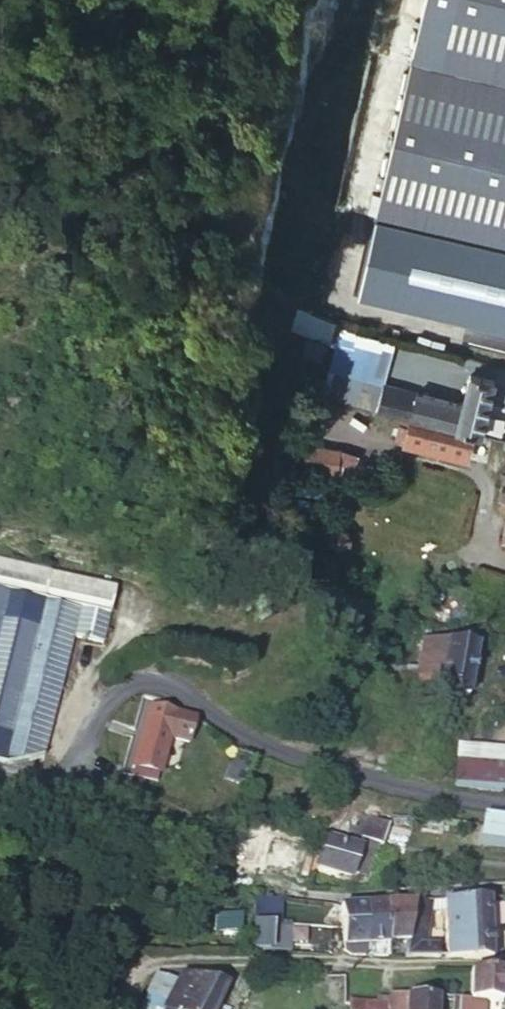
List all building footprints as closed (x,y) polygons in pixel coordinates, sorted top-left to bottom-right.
[(343,211),(504,251),(504,0),(395,0),(343,211)] [(338,332),(322,395),(376,408),(382,383),(392,345),(338,332)] [(382,383),(376,408),(403,415),(475,433),(480,434),(494,379),(470,373),(462,403),(382,383)] [(468,459),(475,433),(403,415),(397,441),(468,459)] [(340,471),(341,444),(304,443),(303,469),(340,471)] [(357,547),(357,543),(357,541),(355,537),(351,533),(348,531),(341,531),(337,533),(333,537),(331,540),(331,546),(332,551),(337,555),(342,557),(346,557),(351,556),(355,552),(357,547)] [(40,769),(75,637),(101,644),(117,584),(0,553),(0,758),(40,769)] [(429,683),(464,694),(479,646),(449,637),(445,652),(422,644),(414,671),(431,677),(429,683)] [(333,701),(344,704),(349,687),(339,684),(333,701)] [(136,766),(159,773),(170,736),(189,742),(196,719),(178,713),(153,706),(136,766)] [(437,710),(429,707),(426,717),(434,719),(437,710)] [(500,792),(504,760),(504,756),(459,748),(454,785),(475,788),(475,789),(500,792)] [(237,751),(224,781),(242,788),(255,759),(237,751)] [(343,841),(325,835),(314,867),(348,880),(351,872),(365,877),(377,845),(382,846),(389,822),(354,811),(343,841)] [(485,813),(480,847),(504,849),(504,816),(485,813)] [(287,828),(274,824),(267,851),(280,854),(287,828)] [(296,830),(286,865),(299,868),(309,834),(296,830)] [(487,944),(488,897),(445,899),(445,955),(461,955),(462,957),(489,958),(487,944)] [(413,903),(407,937),(404,954),(437,954),(437,945),(426,945),(434,899),(414,900),(413,903)] [(258,901),(255,917),(285,921),(286,912),(270,911),(271,902),(258,901)] [(365,904),(365,921),(387,921),(387,903),(365,904)] [(387,921),(387,937),(407,937),(413,903),(387,903),(387,921)] [(367,953),(366,937),(365,921),(365,904),(341,905),(344,948),(353,954),(367,953)] [(252,951),(268,951),(268,946),(269,924),(269,922),(253,921),(252,951)] [(365,921),(366,937),(387,937),(387,921),(365,921)] [(289,926),(269,924),(268,946),(289,947),(289,926)] [(176,980),(156,969),(145,991),(152,995),(145,1008),(161,1008),(176,980)] [(470,969),(469,997),(461,997),(460,1008),(474,1008),(475,998),(500,1000),(501,969),(470,969)] [(161,1008),(215,1008),(228,983),(181,972),(161,1008)] [(350,1008),(407,1008),(408,993),(390,992),(390,996),(376,995),(376,1003),(351,1001),(350,1008)] [(441,995),(408,993),(407,1008),(440,1008),(441,995)]
